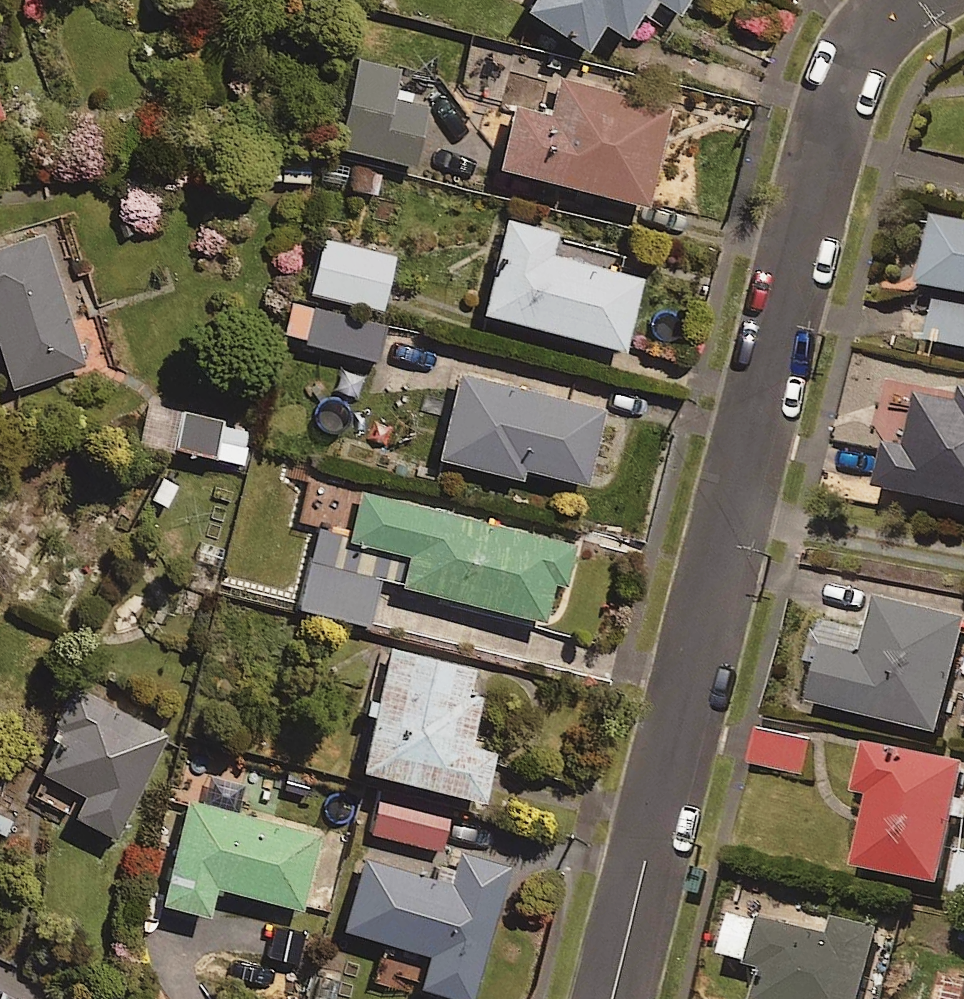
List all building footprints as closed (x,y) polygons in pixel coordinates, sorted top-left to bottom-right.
[(523,21),(583,59),(601,32),(624,48),(651,6),(676,22),(690,0),(537,0),(523,21)] [(398,72),(357,63),(337,156),(412,172),(425,113),(391,106),(398,72)] [(669,117),(559,90),(550,126),(514,117),(499,178),(645,214),(669,117)] [(936,222),(920,293),(937,297),(926,345),(963,353),(963,229),(936,222)] [(555,239),(506,227),(482,321),(622,357),(640,286),(549,262),(555,239)] [(40,241),(0,254),(0,364),(10,395),(83,371),(40,241)] [(394,261),(321,243),(308,297),(381,315),(394,261)] [(384,332),(290,308),(282,343),(376,366),(384,332)] [(602,417),(456,383),(437,467),(519,486),(521,477),(585,492),(602,417)] [(922,407),(912,459),(894,455),(884,503),(963,518),(963,416),(922,407)] [(244,426),(150,408),(143,449),(236,467),(244,426)] [(574,554),(357,500),(347,541),(315,533),(295,615),(367,633),(378,589),(542,630),(552,590),(564,593),(574,554)] [(822,631),(811,679),(824,682),(816,715),(943,745),(963,656),(963,629),(880,609),(872,643),(822,631)] [(485,680),(389,656),(357,783),(478,813),(491,764),(465,758),(485,680)] [(35,782),(45,787),(34,811),(65,826),(77,802),(83,805),(71,828),(113,849),(166,740),(76,696),(35,782)] [(813,742),(760,733),(753,772),(806,781),(813,742)] [(857,805),(877,809),(861,879),(941,898),(963,798),(963,775),(869,753),(857,805)] [(448,821),(380,804),(371,839),(439,856),(448,821)] [(319,843),(187,808),(158,914),(205,927),(214,895),(299,918),(319,843)] [(963,859),(956,902),(963,903),(963,859)] [(459,861),(449,894),(365,869),(344,939),(427,964),(417,996),(427,998),(472,998),(509,875),(459,861)] [(738,926),(728,968),(773,978),(768,998),(867,998),(881,939),(838,929),(833,948),(738,926)] [(943,980),(939,998),(963,998),(963,984),(943,980)]
